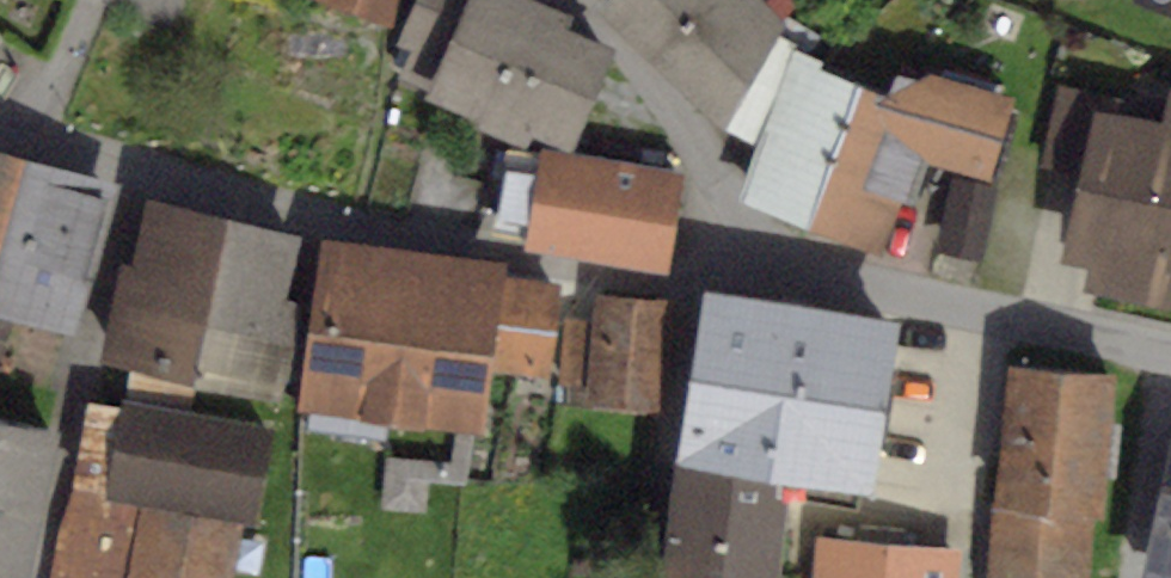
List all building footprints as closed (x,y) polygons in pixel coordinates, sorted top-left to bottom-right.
[(394,25),(402,0),(318,0),(394,25)] [(545,0),(415,0),(396,44),(410,50),(398,77),(429,91),(426,97),(480,120),(477,127),(523,147),(530,132),(574,151),(620,46),(574,26),(579,14),(545,0)] [(597,11),(725,129),(780,34),(785,25),(780,22),(796,0),(608,0),(597,11)] [(816,226),(865,87),(822,69),(825,62),(797,50),(798,42),(780,34),(725,129),(755,148),(739,197),(816,226)] [(890,96),(865,87),(816,226),(877,247),(898,186),(911,191),(926,150),(987,171),(1011,102),(927,73),(917,79),(899,73),(890,96)] [(1118,113),(1121,99),(1060,86),(1044,164),(1083,172),(1064,261),(1088,266),(1083,293),(1170,311),(1170,90),(1170,89),(1163,122),(1118,113)] [(684,172),(542,149),(526,249),(667,272),(684,172)] [(0,150),(0,313),(16,317),(74,334),(117,184),(0,150)] [(498,222),(523,228),(537,164),(512,159),(498,222)] [(998,186),(952,177),(936,250),(983,260),(998,186)] [(303,234),(150,200),(135,268),(123,266),(101,361),(129,367),(196,382),(280,401),(303,301),(289,298),(303,234)] [(508,260),(325,239),(305,411),(455,429),(473,431),(482,432),(489,369),(548,376),(559,282),(506,276),(508,260)] [(678,298),(595,290),(592,323),(567,320),(561,384),(585,386),(583,407),(666,415),(678,298)] [(903,322),(707,291),(679,465),(779,480),(876,495),(903,322)] [(0,313),(0,374),(16,317),(0,313)] [(1009,364),(997,506),(993,505),(986,577),(1093,577),(1098,522),(1107,522),(1120,373),(1009,364)] [(196,382),(129,367),(127,398),(191,409),(196,382)] [(88,401),(57,577),(231,577),(241,522),(261,525),(279,424),(191,409),(127,398),(121,397),(119,407),(88,401)] [(0,425),(0,577),(31,577),(62,439),(0,425)] [(473,431),(455,429),(453,463),(386,458),(382,509),(427,513),(429,484),(469,487),(473,431)] [(1144,577),(1170,577),(1170,451),(1144,577)] [(679,465),(665,577),(777,577),(786,503),(777,495),(779,480),(679,465)] [(816,537),(814,577),(958,577),(960,546),(816,537)]
